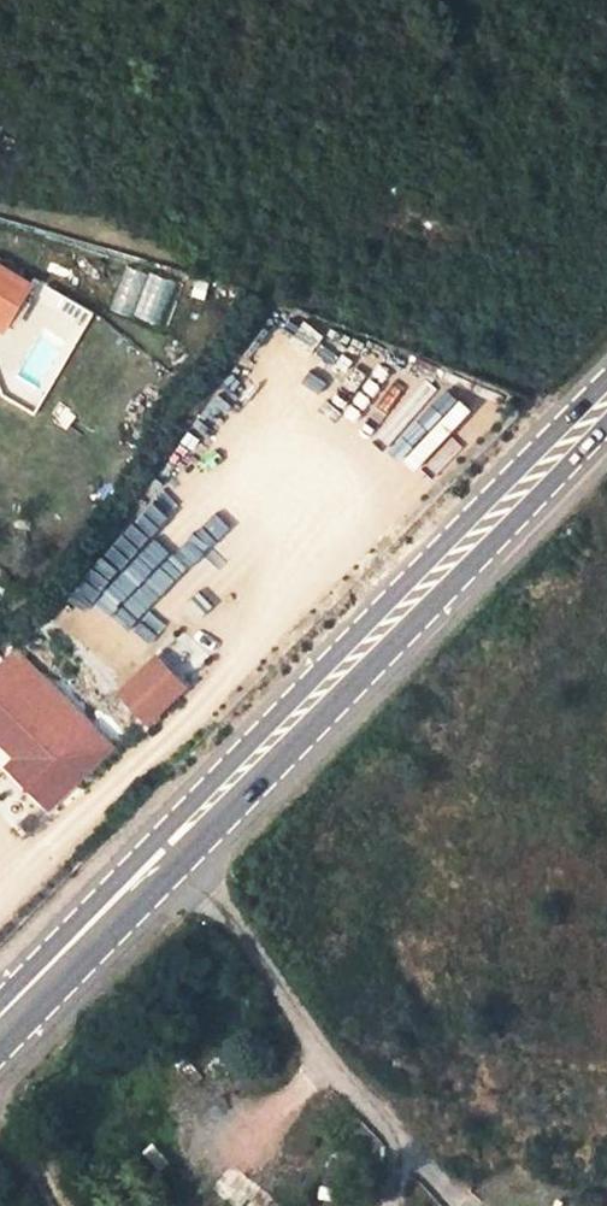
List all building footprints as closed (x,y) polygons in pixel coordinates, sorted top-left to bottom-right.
[(34,273),(0,252),(0,302),(11,309),(34,273)] [(132,314),(166,326),(182,281),(148,269),(132,314)] [(233,558),(269,516),(219,473),(202,493),(181,475),(115,553),(122,558),(80,608),(136,654),(179,603),(200,620),(244,568),(233,558)] [(29,648),(0,677),(0,680),(57,737),(42,752),(63,773),(109,726),(29,648)] [(121,692),(155,726),(193,687),(159,654),(121,692)]
